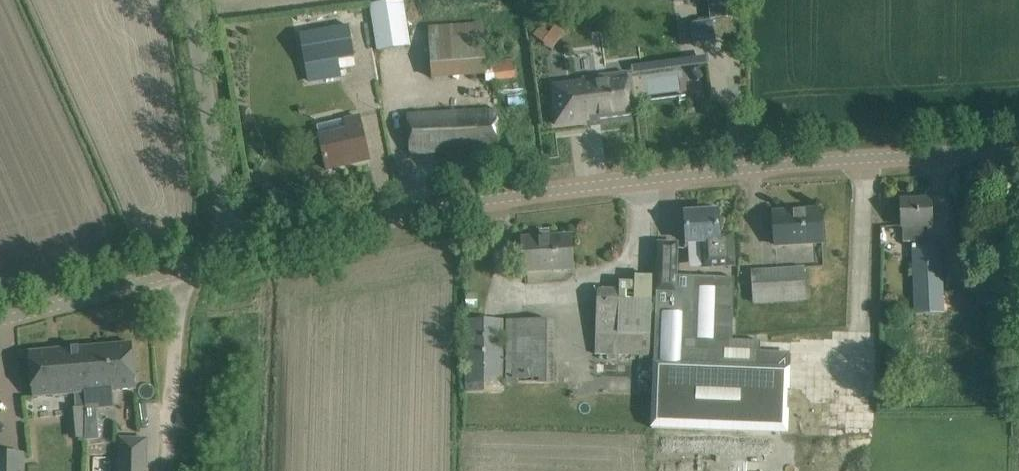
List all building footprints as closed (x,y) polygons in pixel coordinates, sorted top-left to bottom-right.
[(414,43),(407,0),(387,0),(372,3),(381,50),(414,43)] [(711,20),(728,17),(726,0),(708,0),(711,20)] [(543,24),(538,39),(558,46),(563,31),(543,24)] [(348,25),(300,33),(305,65),(326,61),(329,80),(341,77),(338,59),(353,56),(348,25)] [(514,59),(486,60),(486,76),(486,78),(515,76),(514,59)] [(627,76),(551,86),(556,124),(631,114),(627,76)] [(699,82),(640,89),(644,113),(703,105),(699,82)] [(497,111),(407,116),(409,154),(499,149),(497,111)] [(359,117),(317,126),(327,169),(369,159),(359,117)] [(912,246),(914,314),(942,312),(940,245),(925,245),(924,225),(932,225),(931,200),(901,201),(902,226),(903,242),(913,242),(914,246),(912,246)] [(820,210),(774,213),(776,245),(822,242),(820,210)] [(703,242),(704,267),(734,265),(732,238),(719,239),(718,213),(686,215),(687,243),(703,242)] [(523,239),(525,271),(573,268),(571,236),(523,239)] [(677,268),(657,267),(651,426),(782,429),(785,351),(791,353),(792,332),(767,334),(769,343),(761,343),(761,341),(734,341),(735,278),(677,276),(677,268)] [(806,299),(803,267),(752,271),(754,303),(806,299)] [(620,290),(598,290),(596,354),(650,355),(653,277),(635,277),(635,283),(620,282),(620,290)] [(503,392),(503,319),(467,319),(467,384),(467,393),(503,392)] [(552,321),(507,321),(507,383),(552,383),(552,321)] [(132,343),(81,347),(85,393),(87,407),(113,405),(112,390),(136,388),(132,343)] [(33,398),(85,393),(81,347),(29,352),(33,398)] [(145,440),(121,439),(121,470),(144,470),(145,440)] [(25,453),(10,453),(0,452),(0,470),(24,470),(25,453)]
